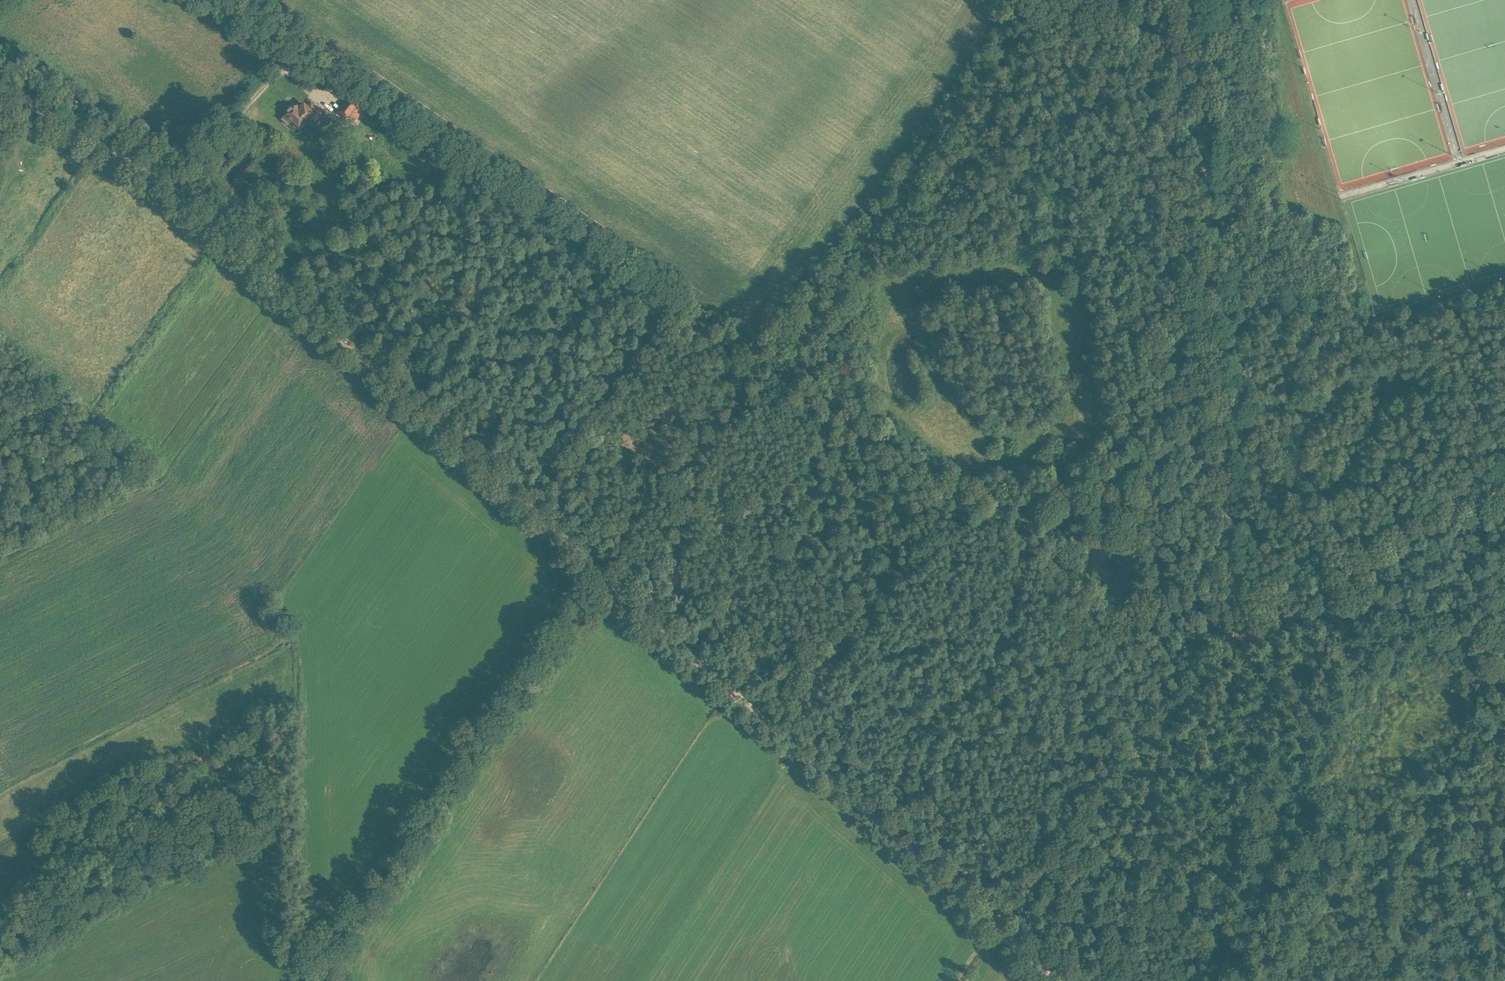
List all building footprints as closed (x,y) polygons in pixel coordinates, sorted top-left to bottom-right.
[(361,103),(349,94),(335,111),(346,120),(349,118),(361,103)] [(307,106),(304,104),(301,107),(299,104),(296,107),(294,106),(282,118),(288,124),(293,119),(299,125),(305,118),(311,124),(323,112),(312,101),(307,106)]
